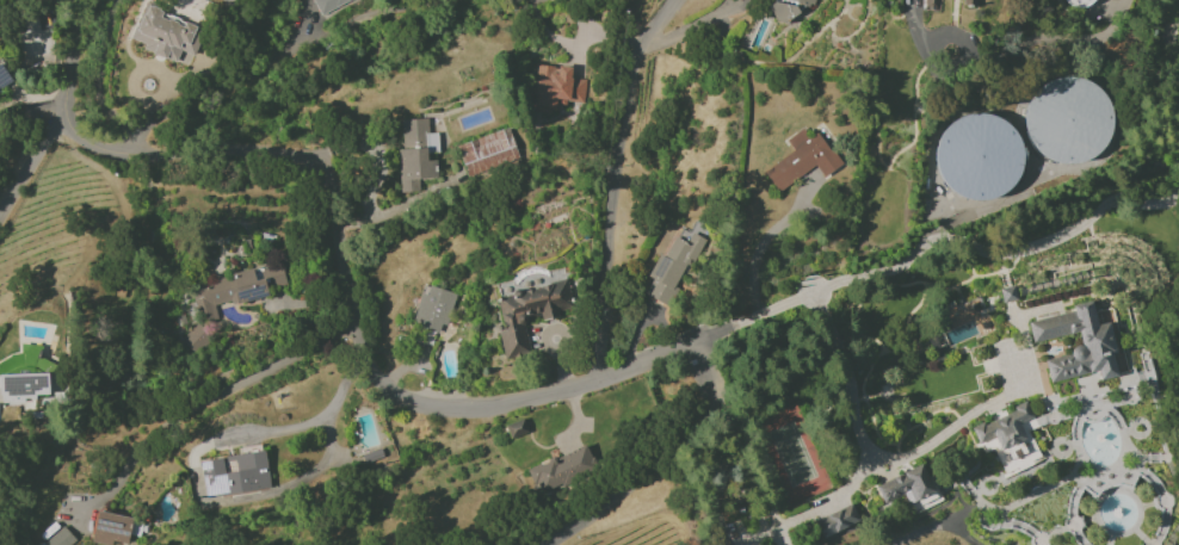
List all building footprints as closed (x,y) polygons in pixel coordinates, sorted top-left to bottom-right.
[(351,0),(312,0),(319,15),(351,0)] [(774,2),(768,5),(775,23),(823,2),(822,0),(773,0),(774,2)] [(922,11),(939,11),(939,0),(922,0),(922,11)] [(1060,0),(1087,10),(1090,0),(1060,0)] [(190,66),(200,28),(183,23),(183,24),(159,18),(162,10),(144,5),(134,40),(144,43),(141,52),(190,66)] [(584,104),(585,80),(571,80),(571,67),(536,66),(534,113),(558,113),(558,103),(584,104)] [(1115,150),(1097,75),(1020,93),(1038,169),(1115,150)] [(1018,196),(1016,116),(938,118),(940,198),(1018,196)] [(401,193),(419,192),(419,180),(437,179),(436,160),(427,161),(426,153),(438,153),(437,134),(427,134),(426,118),(397,120),(401,193)] [(516,158),(509,129),(456,143),(462,165),(481,160),(483,166),(516,158)] [(793,152),(763,171),(776,191),(816,166),(823,177),(840,167),(818,132),(808,138),(802,129),(785,140),(793,152)] [(705,227),(693,222),(690,230),(679,225),(666,257),(657,254),(647,278),(651,279),(643,297),(670,308),(705,227)] [(190,283),(199,325),(217,321),(214,307),(268,295),(266,288),(287,284),(283,264),(190,283)] [(504,359),(530,355),(523,319),(541,316),(541,319),(570,314),(564,284),(493,296),(504,359)] [(419,293),(413,327),(445,333),(453,292),(429,287),(427,295),(419,293)] [(1049,382),(1097,372),(1099,380),(1119,376),(1108,323),(1096,325),(1092,301),(1071,305),(1072,312),(1027,321),(1032,342),(1078,333),(1081,345),(1070,347),(1071,355),(1045,360),(1049,382)] [(181,340),(195,354),(210,340),(196,325),(181,340)] [(0,405),(34,404),(33,395),(48,395),(48,374),(0,375),(0,392),(0,405)] [(972,427),(983,454),(994,449),(1005,475),(1041,460),(1028,430),(1037,427),(1027,404),(972,427)] [(527,433),(523,420),(503,425),(507,439),(527,433)] [(528,469),(538,493),(597,468),(586,444),(528,469)] [(205,498),(270,488),(264,451),(200,461),(205,498)] [(934,493),(923,465),(875,485),(882,503),(903,494),(907,504),(934,493)] [(822,538),(858,521),(850,504),(814,522),(822,538)] [(132,517),(97,510),(91,542),(105,544),(111,544),(112,542),(127,544),(132,517)] [(76,540),(63,525),(43,544),(44,544),(71,544),(76,540)]
